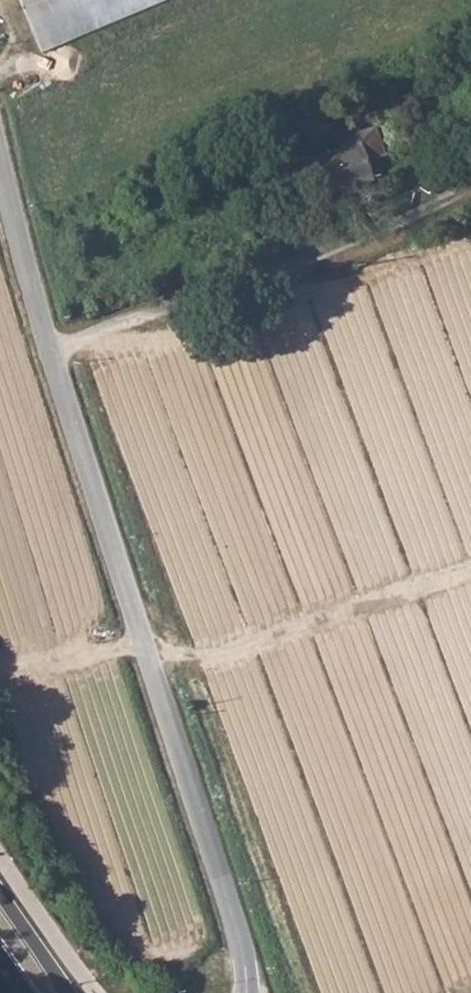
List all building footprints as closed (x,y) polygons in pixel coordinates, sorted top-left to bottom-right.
[(29,42),(147,0),(14,0),(29,42)] [(339,148),(305,160),(316,196),(369,178),(362,160),(380,154),(371,127),(336,139),(339,148)]
